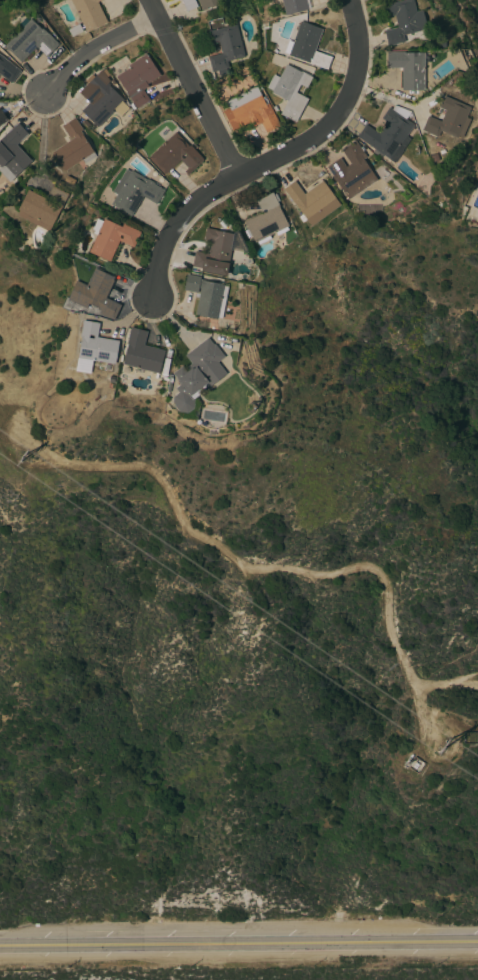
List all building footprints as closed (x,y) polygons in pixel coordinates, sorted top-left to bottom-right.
[(81,23),(70,0),(102,0),(96,3),(106,22),(86,33),(84,30),(82,31),(79,24),(81,23)] [(185,11),(181,0),(194,0),(197,6),(185,11)] [(200,4),(198,0),(226,0),(216,4),(216,5),(209,8),(209,7),(206,8),(207,9),(201,11),(198,4),(200,4)] [(285,15),(281,0),(305,0),(307,10),(285,15)] [(384,5),(404,0),(412,0),(415,12),(421,10),(426,28),(419,29),(420,31),(402,35),(404,42),(387,46),(383,31),(397,27),(394,15),(387,17),(384,5)] [(30,19),(41,30),(42,28),(58,44),(46,57),(35,47),(20,62),(4,46),(30,19)] [(287,55),(288,53),(282,51),(286,40),(292,43),(299,21),(321,29),(313,52),(312,51),(310,56),(312,57),(314,51),(331,57),(326,69),(287,55)] [(82,32),(71,37),(67,30),(78,24),(82,32)] [(220,53),(217,41),(210,43),(207,31),(235,24),(244,57),(226,61),(228,68),(225,68),(226,74),(218,76),(217,70),(211,72),(207,57),(214,55),(220,53)] [(424,90),(400,90),(400,68),(386,68),(386,51),(403,51),(403,52),(424,52),(424,90)] [(159,75),(146,84),(147,86),(142,90),(148,100),(136,108),(115,76),(129,67),(128,65),(145,53),(159,75)] [(10,84),(0,76),(0,55),(10,63),(12,61),(17,65),(15,67),(20,71),(10,84)] [(295,122),(279,114),(286,101),(270,92),(271,91),(265,88),(273,74),(278,77),(285,64),(299,72),(300,71),(311,77),(305,88),(299,85),(295,92),(307,99),(295,122)] [(80,111),(88,103),(78,93),(100,70),(101,72),(104,69),(108,75),(105,78),(109,81),(107,83),(109,85),(108,86),(123,100),(122,102),(128,108),(120,116),(113,110),(97,127),(80,111)] [(258,92),(264,104),(267,103),(279,126),(265,133),(260,123),(252,127),(250,122),(231,131),(221,111),(227,108),(258,92)] [(438,107),(443,96),(469,108),(465,118),(469,120),(461,137),(457,136),(456,138),(439,131),(437,137),(421,130),(427,116),(440,121),(445,110),(439,107),(438,107)] [(380,119),(388,108),(413,126),(405,136),(409,139),(402,150),(402,151),(393,163),(382,155),(380,157),(372,151),(373,149),(356,136),(365,124),(378,134),(386,123),(380,119)] [(61,126),(74,118),(82,130),(79,131),(81,134),(95,156),(84,164),(81,160),(64,171),(51,152),(73,137),(72,136),(69,138),(61,126)] [(8,182),(0,173),(0,139),(17,123),(27,134),(15,145),(31,161),(8,182)] [(147,158),(174,132),(188,146),(189,145),(202,159),(201,160),(202,160),(187,175),(183,171),(187,168),(179,160),(164,174),(163,174),(147,158)] [(347,200),(335,182),(331,177),(332,176),(326,167),(339,158),(345,167),(350,164),(340,149),(354,140),(359,148),(361,146),(364,149),(361,151),(365,157),(362,159),(376,180),(347,200)] [(438,160),(430,163),(428,156),(436,153),(438,160)] [(110,204),(115,195),(111,192),(125,169),(130,172),(130,170),(146,180),(147,179),(153,183),(152,184),(161,189),(163,191),(155,204),(143,196),(130,216),(110,204)] [(305,219),(302,222),(298,217),(301,214),(293,203),(292,204),(281,189),(293,181),(302,194),(321,180),(339,205),(310,226),(306,221),(305,219)] [(45,199),(51,186),(67,194),(60,208),(48,231),(16,215),(18,211),(16,210),(27,190),(45,199)] [(243,222),(261,213),(255,200),(271,192),(272,195),(275,193),(278,201),(276,202),(279,206),(278,207),(287,226),(286,227),(287,230),(276,235),(275,232),(268,236),(269,239),(257,245),(256,242),(254,243),(251,237),(247,239),(243,232),(248,230),(243,222)] [(88,252),(96,235),(92,233),(93,230),(91,229),(96,218),(102,221),(103,219),(120,227),(122,224),(140,232),(132,248),(118,241),(109,262),(88,252)] [(225,276),(200,271),(200,268),(191,266),(194,251),(208,254),(211,241),(203,239),(205,228),(215,230),(215,231),(233,234),(225,276)] [(94,268),(112,277),(112,276),(115,277),(108,290),(111,292),(108,299),(120,305),(113,320),(98,313),(99,311),(93,308),(94,307),(91,305),(90,306),(87,305),(87,304),(84,302),(82,307),(66,299),(75,280),(85,285),(94,268)] [(194,314),(199,289),(197,288),(196,293),(182,290),(186,274),(200,277),(199,279),(204,280),(203,281),(217,284),(218,282),(221,283),(221,284),(224,285),(223,286),(227,287),(221,318),(217,318),(216,319),(194,314)] [(80,337),(79,337),(82,320),(98,323),(96,337),(118,341),(114,364),(92,360),(90,373),(75,370),(80,337)] [(143,345),(164,351),(158,373),(135,367),(133,375),(121,372),(122,364),(127,344),(126,344),(130,327),(146,331),(143,345)] [(194,403),(192,408),(186,413),(178,412),(173,405),(172,401),(172,397),(177,393),(174,388),(179,385),(176,381),(177,381),(171,373),(181,366),(186,372),(188,370),(186,367),(190,363),(184,355),(207,338),(212,345),(214,344),(223,357),(216,362),(225,374),(209,386),(207,383),(205,384),(205,388),(202,390),(201,388),(199,390),(201,392),(195,398),(194,403)] [(251,402),(258,402),(255,406),(255,407),(252,412),(251,413),(250,414),(244,410),(249,403),(251,402)]
